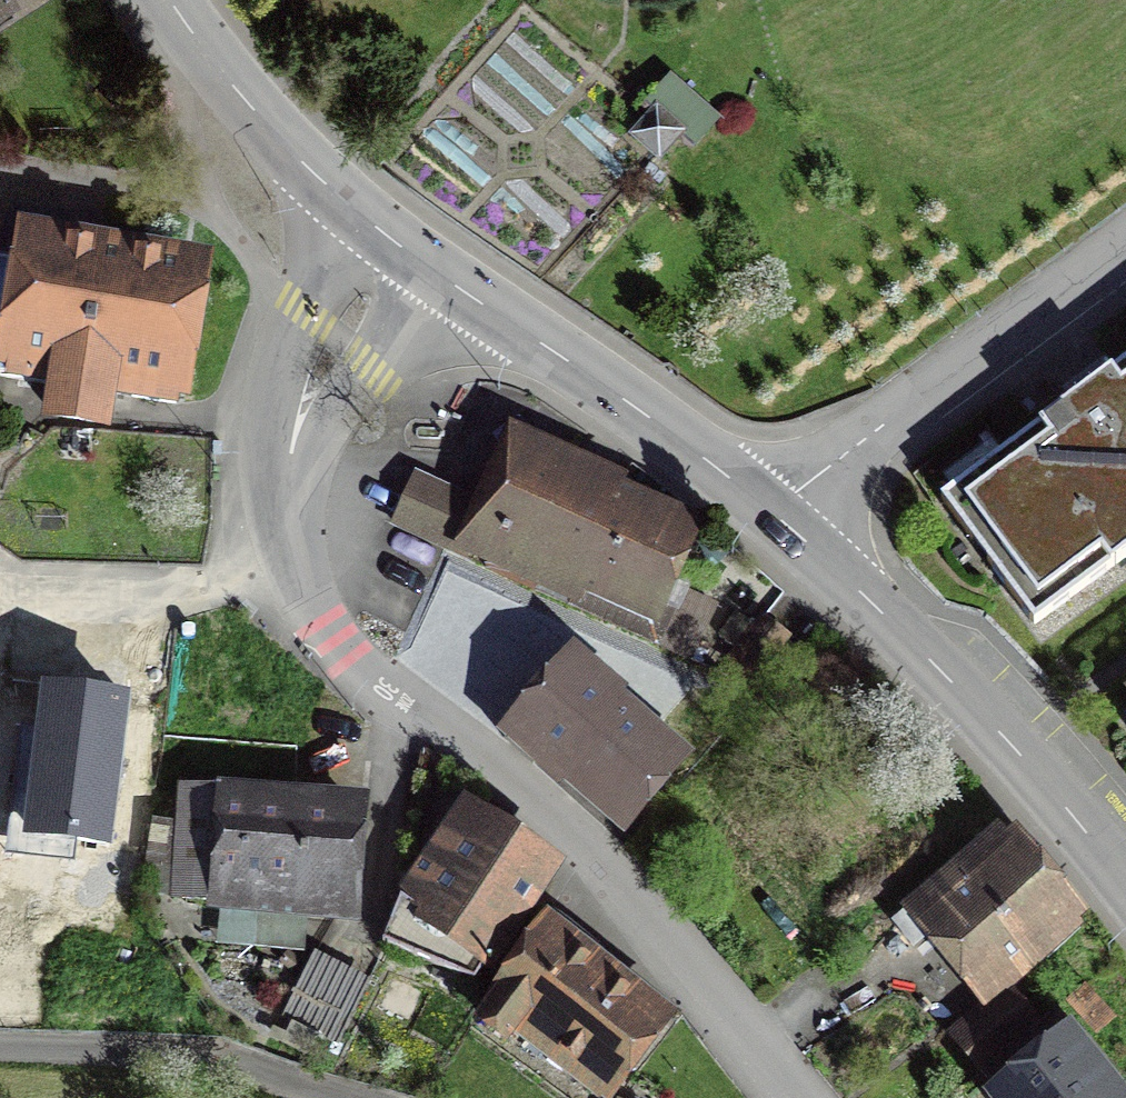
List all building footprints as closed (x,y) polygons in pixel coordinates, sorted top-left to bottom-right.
[(63,381),(55,410),(100,418),(106,384),(178,397),(202,258),(30,232),(20,261),(0,256),(0,372),(63,381)] [(941,499),(1030,620),(1125,550),(1125,365),(941,499)] [(481,504),(415,475),(393,525),(680,651),(695,616),(658,600),(691,524),(507,444),(481,504)] [(785,636),(760,619),(728,664),(753,682),(785,636)] [(523,698),(494,730),(531,762),(540,752),(619,822),(680,754),(611,693),(623,679),(580,641),(562,661),(551,651),(515,691),(523,698)] [(125,691),(44,681),(28,825),(109,834),(125,691)] [(358,806),(185,792),(176,900),(276,908),(278,892),(351,898),(358,806)] [(454,811),(384,927),(473,980),(543,864),(454,811)] [(1001,834),(892,921),(911,945),(944,919),(993,980),(1070,919),(1001,834)] [(548,913),(473,1007),(514,1039),(523,1028),(601,1090),(659,1017),(589,963),(598,952),(548,913)] [(956,1041),(1002,1097),(1125,1097),(1125,1096),(1057,1011),(1040,1025),(1015,994),(956,1041)]
